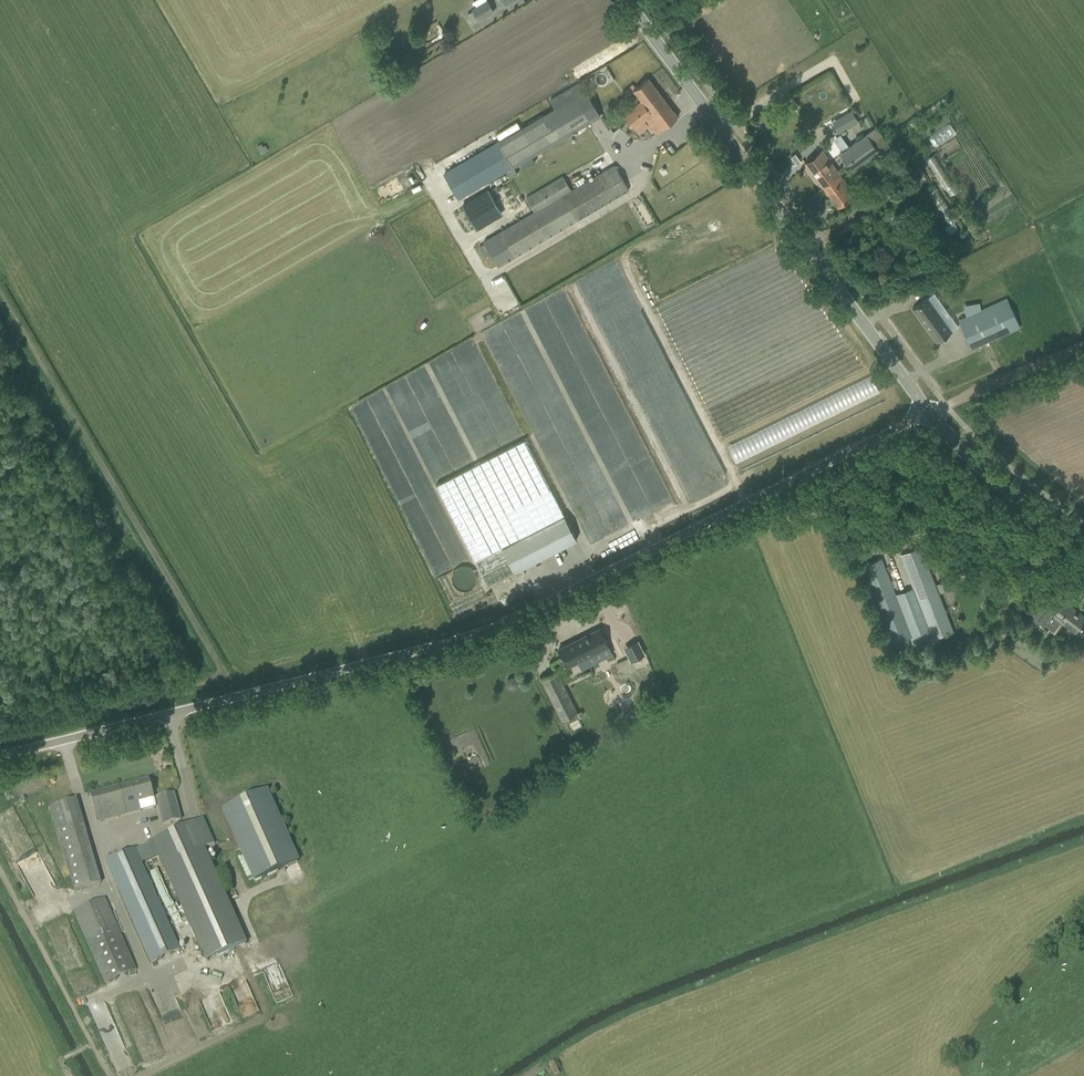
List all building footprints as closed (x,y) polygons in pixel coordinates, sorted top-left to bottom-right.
[(467,15),(472,24),(479,20),(479,21),(494,12),(487,1),(473,10),(473,11),(467,15)] [(645,119),(656,134),(678,117),(648,78),(633,89),(641,100),(623,114),(627,120),(634,128),(645,119)] [(555,108),(444,174),(459,199),(521,163),(524,169),(536,162),(532,156),(569,133),(600,115),(580,82),(550,99),(555,108)] [(843,123),(835,127),(838,133),(839,132),(858,121),(852,110),(839,117),(843,123)] [(858,140),(839,153),(852,172),(880,152),(867,134),(858,140)] [(261,143),(257,146),(261,154),(266,152),(262,146),(261,143)] [(943,150),(951,165),(962,159),(953,144),(943,150)] [(806,163),(824,187),(829,183),(825,178),(829,175),(829,174),(836,169),(829,159),(828,159),(822,151),(806,163)] [(935,153),(925,159),(943,188),(953,182),(935,153)] [(795,154),(791,156),(796,164),(800,161),(795,154)] [(484,243),(478,247),(484,257),(490,254),(498,266),(629,189),(615,165),(571,191),(563,177),(526,200),(534,212),(483,241),(484,243)] [(903,168),(891,175),(897,185),(903,182),(906,187),(912,184),(909,180),(903,168)] [(824,187),(838,207),(855,195),(836,169),(829,174),(829,175),(825,178),(829,183),(824,187)] [(878,171),(873,178),(878,181),(883,175),(878,171)] [(876,183),(865,188),(869,196),(880,190),(876,183)] [(936,187),(929,191),(947,221),(955,216),(936,187)] [(487,190),(462,205),(476,229),(502,214),(487,190)] [(894,212),(888,215),(891,222),(892,221),(895,227),(903,223),(897,212),(895,214),(894,212)] [(928,297),(913,308),(937,342),(952,331),(928,297)] [(959,320),(972,349),(990,341),(992,346),(1003,340),(1001,336),(1020,328),(1007,299),(959,320)] [(526,440),(436,485),(481,574),(488,586),(515,571),(577,539),(526,440)] [(865,559),(861,560),(863,564),(862,565),(892,643),(910,636),(914,645),(953,630),(921,547),(900,555),(912,587),(908,589),(906,589),(895,593),(893,587),(881,557),(866,563),(865,559)] [(947,580),(938,584),(941,592),(951,589),(947,580)] [(1032,614),(1040,620),(1046,624),(1047,623),(1052,626),(1058,618),(1059,618),(1076,631),(1076,632),(1076,633),(1083,622),(1083,615),(1064,600),(1059,606),(1053,602),(1054,601),(1046,595),(1032,614)] [(599,649),(608,644),(600,629),(585,637),(584,636),(579,639),(559,649),(567,666),(577,661),(581,670),(590,666),(586,657),(588,656),(593,653),(592,652),(599,649)] [(1040,639),(1034,647),(1041,652),(1047,644),(1040,639)] [(639,673),(625,646),(607,655),(627,695),(648,684),(642,672),(639,673)] [(541,678),(563,720),(577,713),(556,671),(541,678)] [(90,795),(97,823),(141,811),(155,807),(148,780),(90,795)] [(255,881),(298,862),(266,790),(223,810),(255,881)] [(155,798),(163,826),(182,820),(174,793),(155,798)] [(50,807),(75,892),(100,884),(75,799),(50,807)] [(106,862),(151,963),(180,951),(140,862),(158,854),(206,962),(245,944),(203,849),(214,844),(203,819),(153,841),(153,842),(135,850),(135,849),(106,862)] [(73,910),(105,984),(136,970),(104,898),(77,910),(76,908),(73,910)] [(549,1064),(555,1075),(559,1074),(553,1062),(549,1064)]
